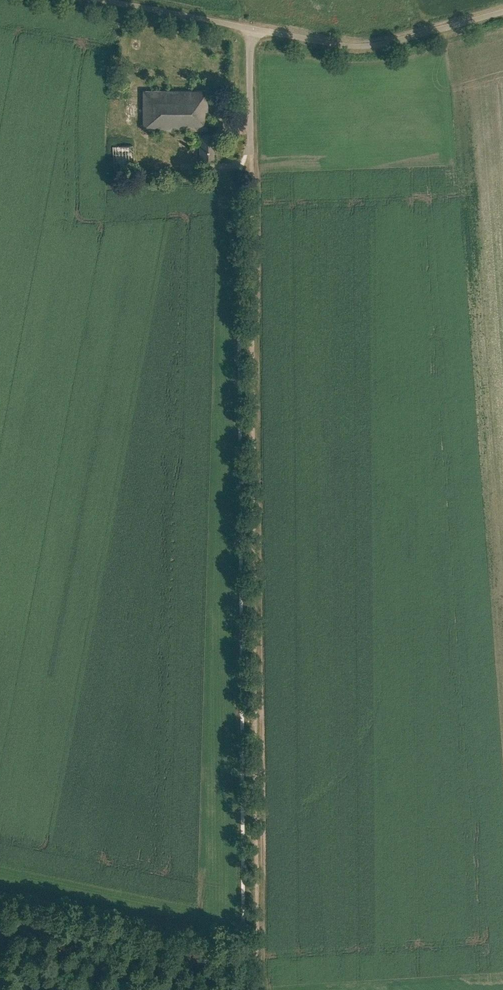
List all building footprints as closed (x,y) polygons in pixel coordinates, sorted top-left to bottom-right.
[(142,128),(197,128),(207,128),(207,89),(142,89),(142,128)] [(207,128),(197,128),(197,143),(199,143),(199,157),(214,157),(214,133),(207,133),(207,128)] [(128,153),(126,145),(115,147),(117,155),(128,153)]
